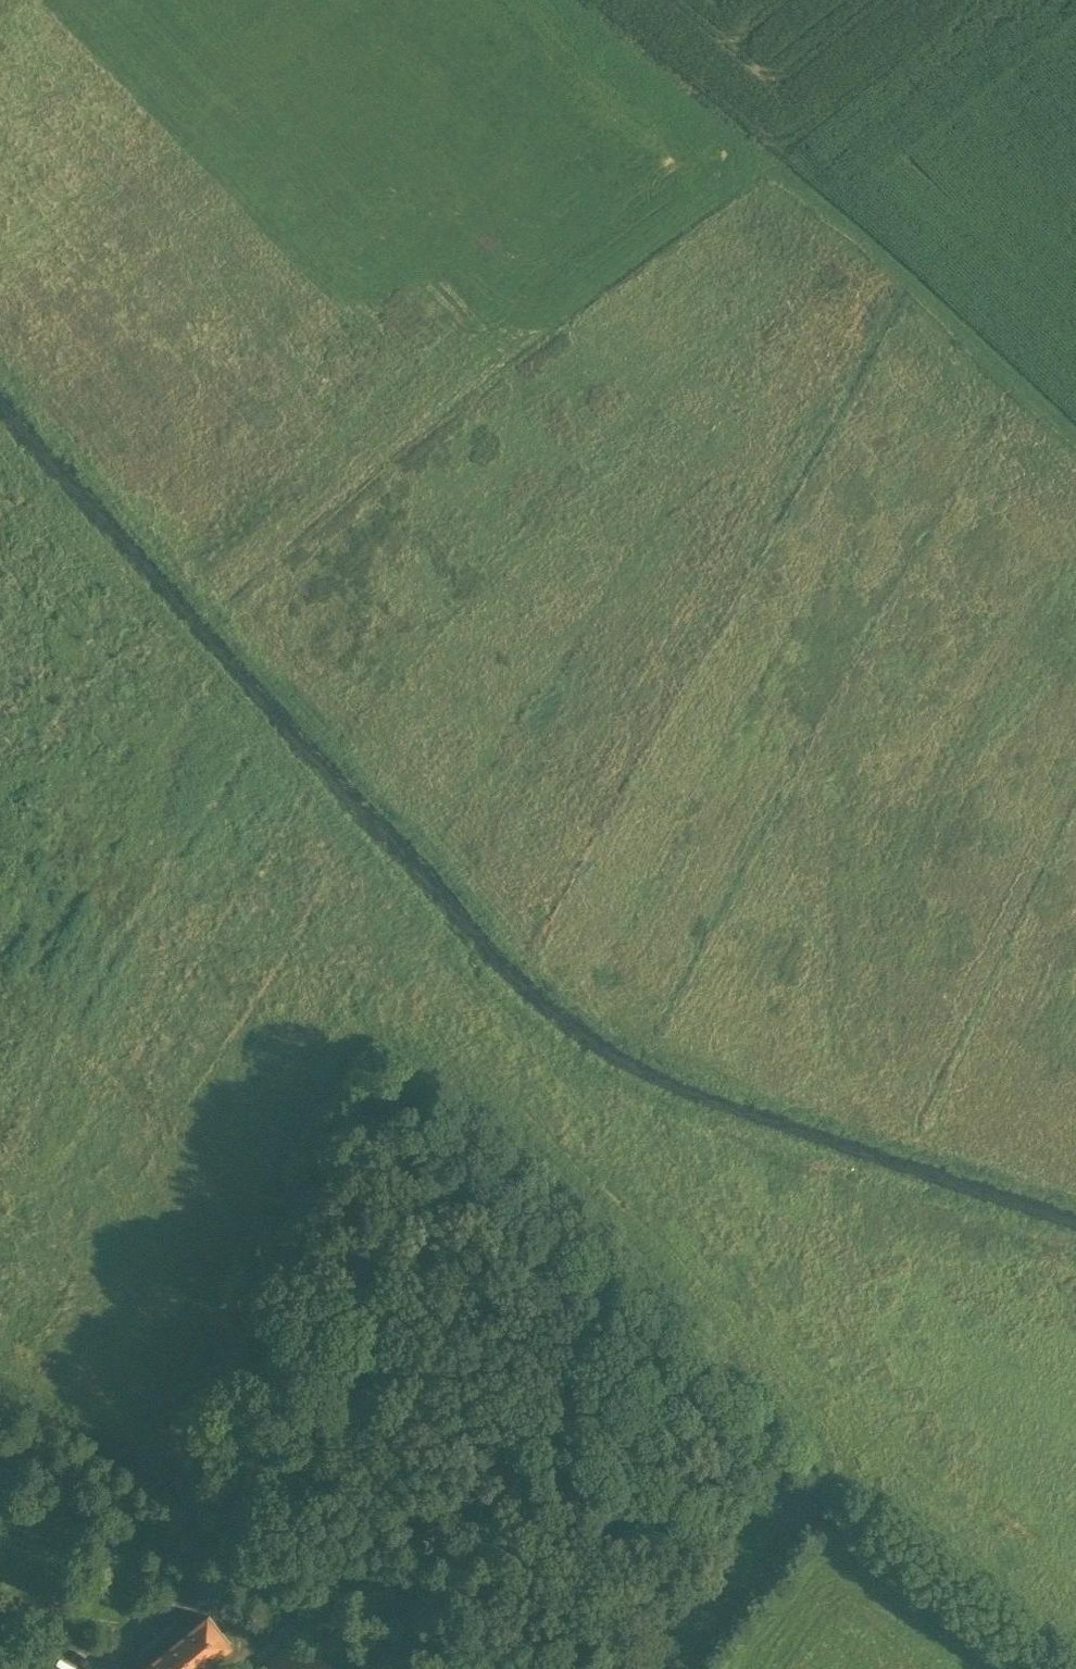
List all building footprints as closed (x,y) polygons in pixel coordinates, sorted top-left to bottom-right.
[(144,1668),(203,1668),(233,1644),(210,1614),(194,1628),(144,1668)] [(135,1668),(144,1668),(194,1628),(183,1615),(128,1660),(135,1668)]
